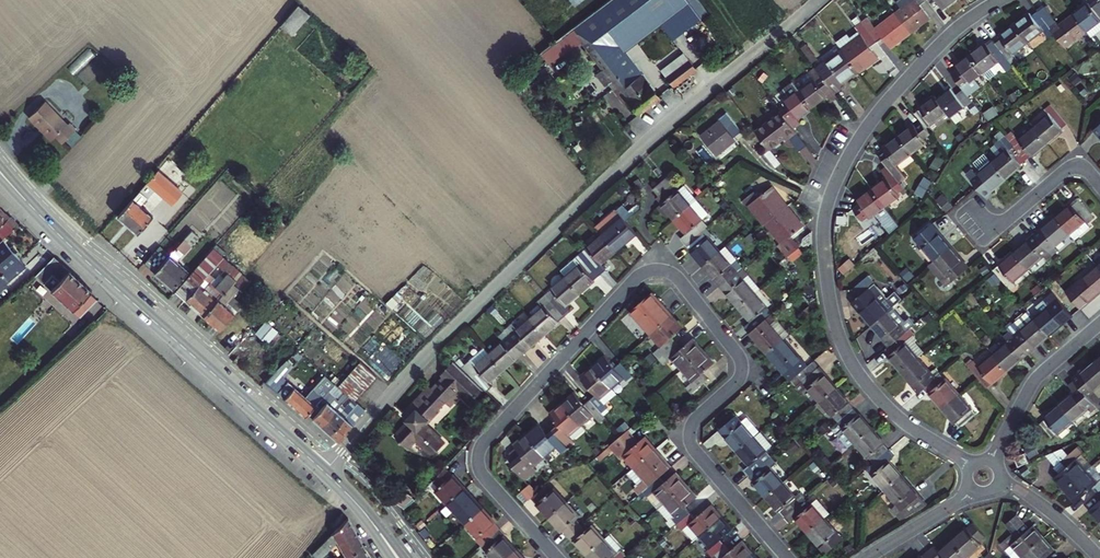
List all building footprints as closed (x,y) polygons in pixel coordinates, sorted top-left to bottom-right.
[(541,59),(557,46),(564,44),(577,40),(600,69),(593,74),(602,85),(607,82),(624,105),(627,103),(635,113),(656,96),(618,49),(655,22),(667,37),(702,10),(694,0),(602,0),(576,20),(535,50),(541,59)] [(907,30),(927,14),(918,2),(921,0),(907,0),(893,11),(907,30)] [(1085,29),(1099,17),(1099,4),(1097,0),(1093,0),(1089,3),(1087,1),(1072,12),(1085,29)] [(306,15),(294,5),(276,27),(287,37),(306,15)] [(1043,5),(1036,10),(1053,32),(1063,45),(1085,29),(1072,12),(1058,23),(1043,5)] [(1013,22),(1027,40),(1041,29),(1048,37),(1053,32),(1036,10),(1031,14),(1028,11),(1013,22)] [(868,20),(862,24),(872,37),(879,33),(888,45),(907,30),(893,11),(873,26),(868,20)] [(838,47),(856,70),(875,54),(866,42),(872,37),(862,24),(858,19),(852,24),(856,29),(848,35),(844,31),(833,40),(838,47)] [(994,41),(1010,62),(1015,58),(1011,52),(1027,40),(1013,22),(998,33),(1001,36),(994,41)] [(986,41),(970,52),(982,69),(997,58),(1004,67),(1010,62),(994,41),(993,39),(987,43),(986,41)] [(814,67),(833,92),(841,86),(839,83),(856,70),(838,47),(813,67),(814,67)] [(693,67),(680,51),(657,69),(670,85),(693,67)] [(949,71),(958,82),(967,76),(969,79),(982,69),(970,52),(957,62),(958,64),(949,71)] [(803,81),(796,87),(810,105),(825,93),(830,100),(836,95),(833,92),(814,67),(801,78),(803,81)] [(779,110),(792,126),(799,122),(795,117),(810,105),(796,87),(789,79),(780,86),(786,94),(781,99),(783,102),(777,107),(779,110)] [(951,88),(937,98),(948,112),(951,116),(972,100),(964,89),(956,95),(951,88)] [(921,121),(927,128),(948,112),(937,98),(935,95),(919,107),(919,108),(914,112),(921,121)] [(42,103),(26,118),(48,140),(52,136),(58,143),(72,129),(65,122),(63,124),(42,103)] [(1033,124),(1047,141),(1062,128),(1061,127),(1067,121),(1055,107),(1049,113),(1048,111),(1033,124)] [(779,110),(753,130),(767,147),(782,136),(785,139),(796,130),(792,126),(779,110)] [(699,135),(714,153),(733,138),(731,135),(738,130),(723,111),(717,117),(718,119),(699,135)] [(898,135),(911,151),(926,140),(924,137),(930,132),(927,128),(921,121),(915,126),(913,123),(898,135)] [(1013,143),(1025,157),(1032,152),(1033,153),(1047,141),(1033,124),(1018,136),(1019,137),(1013,143)] [(878,154),(887,166),(902,184),(907,179),(895,163),(911,151),(898,135),(882,146),(885,149),(878,154)] [(991,159),(1006,176),(1020,164),(1019,163),(1025,157),(1013,143),(1007,148),(1006,146),(991,159)] [(971,178),(988,197),(993,192),(991,189),(1006,176),(991,159),(976,171),(977,173),(971,178)] [(871,187),(884,204),(899,193),(898,192),(904,187),(902,184),(887,166),(881,171),(885,176),(871,187)] [(182,190),(157,168),(116,214),(136,231),(151,213),(139,203),(154,186),(171,201),(182,190)] [(669,207),(675,214),(696,196),(684,182),(678,186),(668,174),(655,185),(661,191),(653,197),(664,211),(669,207)] [(913,190),(922,196),(932,182),(924,176),(913,190)] [(765,222),(786,204),(771,185),(759,196),(753,190),(741,199),(746,206),(748,204),(763,223),(765,222)] [(884,204),(871,187),(856,199),(859,202),(852,208),(862,220),(868,215),(869,217),(875,212),(890,231),(899,223),(884,204)] [(951,203),(941,192),(934,198),(944,209),(951,203)] [(680,234),(686,241),(702,228),(708,222),(703,216),(709,211),(696,196),(675,214),(687,229),(680,234)] [(1067,203),(1052,215),(1067,233),(1081,220),(1080,219),(1086,214),(1074,200),(1068,205),(1067,203)] [(777,243),(786,255),(798,245),(790,234),(803,224),(786,204),(765,222),(780,241),(777,243)] [(603,233),(616,249),(630,237),(628,235),(633,230),(613,206),(594,222),(603,233)] [(0,210),(0,232),(5,237),(18,225),(10,215),(7,218),(0,210)] [(1038,229),(1032,234),(1044,249),(1049,254),(1056,248),(1053,244),(1067,233),(1052,215),(1037,228),(1038,229)] [(930,257),(947,243),(930,223),(916,235),(920,240),(918,242),(930,257)] [(686,241),(703,262),(719,248),(702,228),(686,241)] [(602,261),(616,249),(603,233),(582,250),(601,273),(608,268),(602,261)] [(1011,250),(1025,267),(1040,255),(1038,254),(1044,249),(1032,234),(1026,239),(1025,238),(1011,250)] [(153,269),(152,270),(171,286),(187,268),(176,258),(190,243),(182,236),(170,250),(153,269)] [(170,250),(159,241),(143,259),(153,269),(170,250)] [(0,245),(0,287),(24,266),(11,250),(14,247),(10,243),(7,246),(4,242),(0,245)] [(947,243),(930,257),(925,261),(942,281),(964,263),(947,243)] [(220,256),(210,248),(174,289),(184,298),(207,271),(220,256)] [(703,262),(720,282),(743,264),(737,258),(730,263),(719,248),(703,262)] [(580,292),(601,273),(582,250),(560,269),(566,275),(580,292)] [(991,269),(1008,289),(1014,284),(1010,280),(1025,267),(1011,250),(995,263),(996,264),(991,269)] [(34,274),(79,318),(97,298),(89,292),(91,290),(54,254),(34,274)] [(839,266),(844,272),(853,264),(848,258),(839,266)] [(222,268),(225,271),(232,277),(238,270),(228,262),(222,268)] [(988,269),(984,263),(977,267),(982,273),(988,269)] [(720,282),(737,304),(754,290),(760,285),(743,264),(720,282)] [(1099,290),(1099,270),(1096,265),(1081,278),(1082,279),(1075,285),(1089,301),(1095,296),(1094,295),(1099,290)] [(207,271),(184,298),(201,313),(231,279),(232,277),(225,271),(208,290),(204,286),(213,276),(207,271)] [(564,306),(580,292),(566,275),(544,294),(563,317),(569,312),(564,306)] [(868,323),(890,304),(898,297),(892,291),(885,297),(867,276),(851,290),(857,298),(851,303),(868,323)] [(231,279),(201,313),(218,328),(233,309),(224,301),(237,286),(231,279)] [(904,286),(899,281),(895,284),(899,290),(904,286)] [(742,323),(748,330),(765,317),(759,310),(766,304),(754,290),(737,304),(749,318),(742,323)] [(542,335),(563,317),(544,294),(536,302),(541,308),(528,319),(542,335)] [(650,295),(628,314),(647,336),(669,317),(650,295)] [(1032,318),(1046,335),(1067,317),(1048,295),(1042,300),(1047,306),(1032,318)] [(1081,309),(1086,315),(1096,307),(1091,301),(1081,309)] [(885,343),(895,335),(911,321),(906,315),(902,318),(890,304),(868,323),(885,343)] [(748,330),(766,352),(782,338),(769,323),(776,318),(771,312),(765,317),(748,330)] [(680,330),(669,317),(647,336),(658,348),(653,352),(659,359),(674,346),(668,340),(680,330)] [(1024,352),(1046,335),(1032,318),(1016,331),(1012,326),(1006,331),(1024,352)] [(267,342),(278,330),(266,319),(255,331),(267,342)] [(522,353),(542,335),(528,319),(516,329),(511,323),(503,331),(507,336),(522,353)] [(1003,370),(1024,352),(1006,331),(999,337),(1003,342),(996,347),(993,343),(986,349),(989,353),(1003,370)] [(898,370),(915,355),(903,341),(901,342),(895,335),(885,343),(881,346),(888,354),(886,356),(898,370)] [(501,370),(522,353),(507,336),(487,354),(501,370)] [(766,352),(790,380),(791,379),(813,360),(807,353),(800,359),(782,338),(766,352)] [(678,351),(674,346),(659,359),(664,365),(669,361),(678,372),(700,353),(690,340),(678,351)] [(481,388),(501,370),(487,354),(482,348),(459,367),(478,385),(481,388)] [(700,353),(678,372),(688,384),(684,388),(690,394),(704,382),(699,376),(711,365),(700,353)] [(983,386),(1003,370),(989,353),(976,364),(972,359),(965,364),(983,386)] [(920,387),(931,378),(926,372),(928,370),(915,355),(898,370),(915,391),(920,387)] [(589,367),(609,389),(620,379),(624,384),(631,378),(618,363),(612,368),(601,356),(589,367)] [(283,358),(263,380),(303,413),(318,396),(332,381),(326,377),(312,393),(285,369),(289,364),(283,358)] [(349,397),(372,374),(356,359),(333,383),(344,393),(348,396),(349,397)] [(392,435),(404,446),(413,437),(429,453),(441,440),(421,421),(441,400),(445,402),(457,389),(467,398),(478,385),(459,367),(450,359),(437,372),(441,376),(428,389),(425,386),(399,414),(406,420),(392,435)] [(813,360),(791,379),(814,406),(820,401),(836,387),(813,360)] [(1092,362),(1080,373),(1079,372),(1072,378),(1074,381),(1099,410),(1099,412),(1099,371),(1092,362)] [(591,396),(586,400),(599,414),(605,408),(597,399),(609,389),(589,367),(577,378),(591,396)] [(938,408),(955,394),(943,379),(941,381),(935,374),(931,378),(920,387),(938,408)] [(332,381),(318,396),(322,399),(309,415),(318,423),(337,401),(344,393),(333,383),(332,381)] [(1093,415),(1099,410),(1074,381),(1067,387),(1073,394),(1058,406),(1072,422),(1087,409),(1093,415)] [(836,387),(820,401),(837,421),(853,407),(836,387)] [(558,403),(577,425),(588,416),(596,425),(603,419),(599,414),(586,400),(581,404),(570,393),(558,403)] [(953,422),(958,428),(971,417),(966,411),(968,410),(955,394),(938,408),(951,423),(953,422)] [(341,404),(337,401),(318,423),(326,430),(352,399),(349,397),(348,396),(341,404)] [(352,419),(361,408),(352,399),(326,430),(335,438),(341,431),(352,419)] [(551,430),(564,445),(570,439),(566,435),(577,425),(558,403),(545,415),(555,427),(551,430)] [(1056,436),(1072,422),(1058,406),(1042,419),(1044,421),(1038,426),(1049,439),(1054,434),(1056,436)] [(853,407),(837,421),(831,427),(848,447),(855,442),(871,428),(853,407)] [(734,415),(718,429),(736,450),(757,431),(746,418),(740,422),(734,415)] [(523,434),(542,456),(553,446),(556,451),(564,445),(551,430),(545,435),(535,424),(523,434)] [(871,428),(855,442),(872,463),(888,449),(871,428)] [(775,452),(757,431),(736,450),(748,464),(743,469),(748,476),(775,452)] [(513,464),(526,478),(533,471),(529,467),(542,456),(523,434),(509,447),(519,458),(513,464)] [(621,435),(607,447),(618,460),(622,457),(631,468),(654,448),(643,436),(630,447),(621,435)] [(1032,443),(1023,446),(1026,455),(1036,452),(1032,443)] [(1053,473),(1064,486),(1093,462),(1076,443),(1061,456),(1066,462),(1060,467),(1053,473)] [(665,462),(654,448),(631,468),(625,473),(636,485),(630,490),(635,496),(643,489),(657,477),(653,472),(665,462)] [(894,456),(888,449),(872,463),(866,468),(883,489),(899,475),(887,462),(894,456)] [(1022,450),(1012,454),(1016,464),(1026,460),(1022,450)] [(781,459),(775,452),(748,476),(765,496),(781,483),(769,469),(781,459)] [(1066,462),(1061,456),(1055,461),(1060,467),(1066,462)] [(1064,486),(1074,498),(1091,484),(1097,490),(1099,487),(1099,471),(1093,462),(1064,486)] [(445,504),(461,489),(462,488),(449,474),(448,474),(442,468),(430,482),(434,487),(432,489),(445,504)] [(662,483),(657,477),(643,489),(649,496),(653,493),(662,504),(685,484),(674,472),(662,483)] [(926,506),(899,475),(883,489),(895,504),(889,509),(901,521),(926,506)] [(798,503),(781,483),(765,496),(782,517),(798,503)] [(695,497),(685,484),(662,504),(672,515),(669,518),(674,525),(688,513),(683,507),(695,497)] [(393,497),(403,509),(414,499),(404,487),(393,497)] [(548,519),(565,503),(551,489),(549,491),(544,487),(531,498),(535,503),(534,504),(548,519)] [(450,509),(462,523),(480,508),(467,494),(466,495),(461,489),(445,504),(440,508),(445,513),(450,509)] [(1099,518),(1099,496),(1089,506),(1099,518)] [(804,498),(798,503),(782,517),(787,523),(793,518),(806,533),(821,519),(829,512),(817,498),(809,504),(804,498)] [(566,537),(580,525),(575,520),(578,517),(565,503),(548,519),(560,532),(561,531),(566,537)] [(692,518),(688,513),(674,525),(680,532),(689,524),(699,535),(720,516),(709,504),(692,518)] [(438,510),(436,508),(426,516),(428,519),(438,510)] [(482,540),(496,528),(492,523),(493,522),(480,508),(462,523),(476,538),(478,536),(482,540)] [(1041,538),(1030,526),(1017,537),(1012,531),(1022,523),(1015,515),(1003,525),(1010,533),(997,545),(1009,557),(1018,557),(1041,538)] [(731,528),(720,516),(699,535),(708,546),(704,550),(709,556),(723,544),(719,539),(731,528)] [(424,523),(419,517),(413,522),(418,528),(424,523)] [(343,557),(362,547),(350,526),(346,521),(345,519),(309,554),(313,557),(318,557),(335,542),(343,557)] [(839,540),(821,519),(806,533),(823,553),(839,540)] [(962,524),(948,537),(964,555),(978,542),(976,539),(982,534),(970,520),(963,526),(962,524)] [(585,555),(602,540),(589,526),(585,530),(580,525),(566,537),(571,542),(572,541),(585,555)] [(512,549),(499,536),(501,533),(496,528),(482,540),(487,546),(483,550),(490,557),(502,557),(512,549)] [(625,554),(608,534),(602,540),(585,555),(588,557),(621,557),(625,554)] [(924,549),(932,557),(960,557),(964,555),(948,537),(933,549),(929,544),(924,549)] [(1051,550),(1041,538),(1018,557),(1042,557),(1051,550)] [(723,544),(709,556),(711,557),(744,557),(751,552),(740,539),(728,550),(723,544)] [(362,547),(343,557),(367,557),(362,547)] [(512,549),(502,557),(520,557),(512,549)] [(912,557),(932,557),(924,549),(918,554),(917,553),(912,557)]
